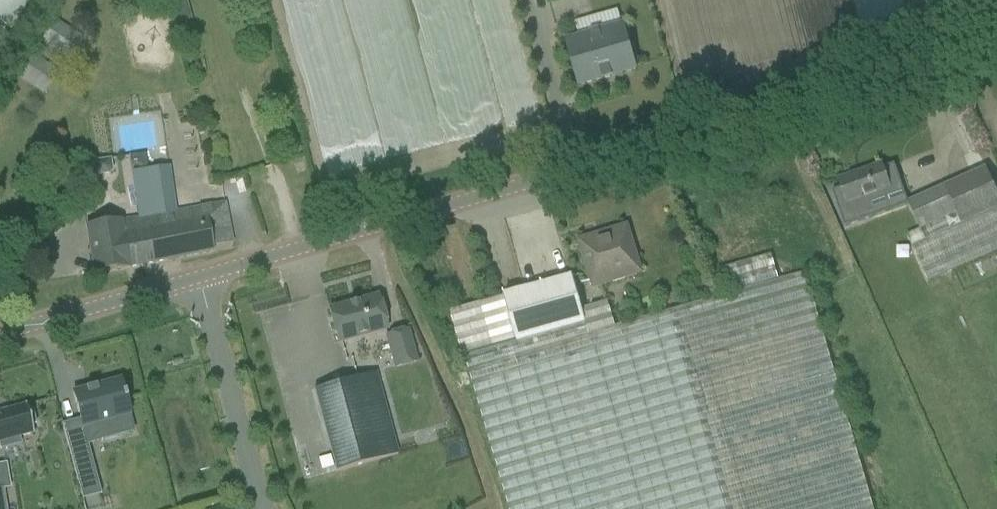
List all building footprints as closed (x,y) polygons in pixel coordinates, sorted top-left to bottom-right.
[(10,33),(31,0),(0,0),(0,27),(10,33)] [(171,27),(192,21),(186,0),(177,0),(165,3),(171,27)] [(624,27),(567,43),(580,87),(636,70),(624,27)] [(42,94),(59,73),(37,56),(21,77),(42,94)] [(131,171),(148,169),(146,155),(129,157),(131,171)] [(111,160),(92,162),(94,174),(98,177),(110,175),(113,171),(111,160)] [(849,208),(892,193),(882,166),(839,181),(849,208)] [(945,187),(909,203),(921,231),(957,215),(962,225),(996,210),(996,195),(986,170),(945,187)] [(213,206),(154,216),(138,218),(123,220),(123,221),(86,227),(94,273),(129,269),(153,264),(214,252),(210,227),(216,226),(213,206)] [(628,227),(580,242),(594,290),(643,276),(628,227)] [(579,295),(574,276),(504,296),(504,298),(451,314),(456,333),(463,357),(508,508),(874,508),(806,274),(779,281),(771,256),(724,269),(732,295),(616,328),(608,303),(583,311),(579,295)] [(388,333),(378,297),(329,310),(339,346),(388,333)] [(417,364),(408,331),(386,337),(395,371),(417,364)] [(398,455),(376,372),(314,389),(336,473),(398,455)] [(120,436),(115,420),(130,416),(131,416),(121,379),(71,392),(78,420),(81,429),(83,429),(97,425),(102,441),(120,436)] [(34,435),(31,424),(35,423),(31,409),(27,410),(26,407),(0,414),(0,449),(0,451),(21,445),(19,439),(34,435)] [(88,482),(77,444),(58,449),(69,487),(88,482)]
